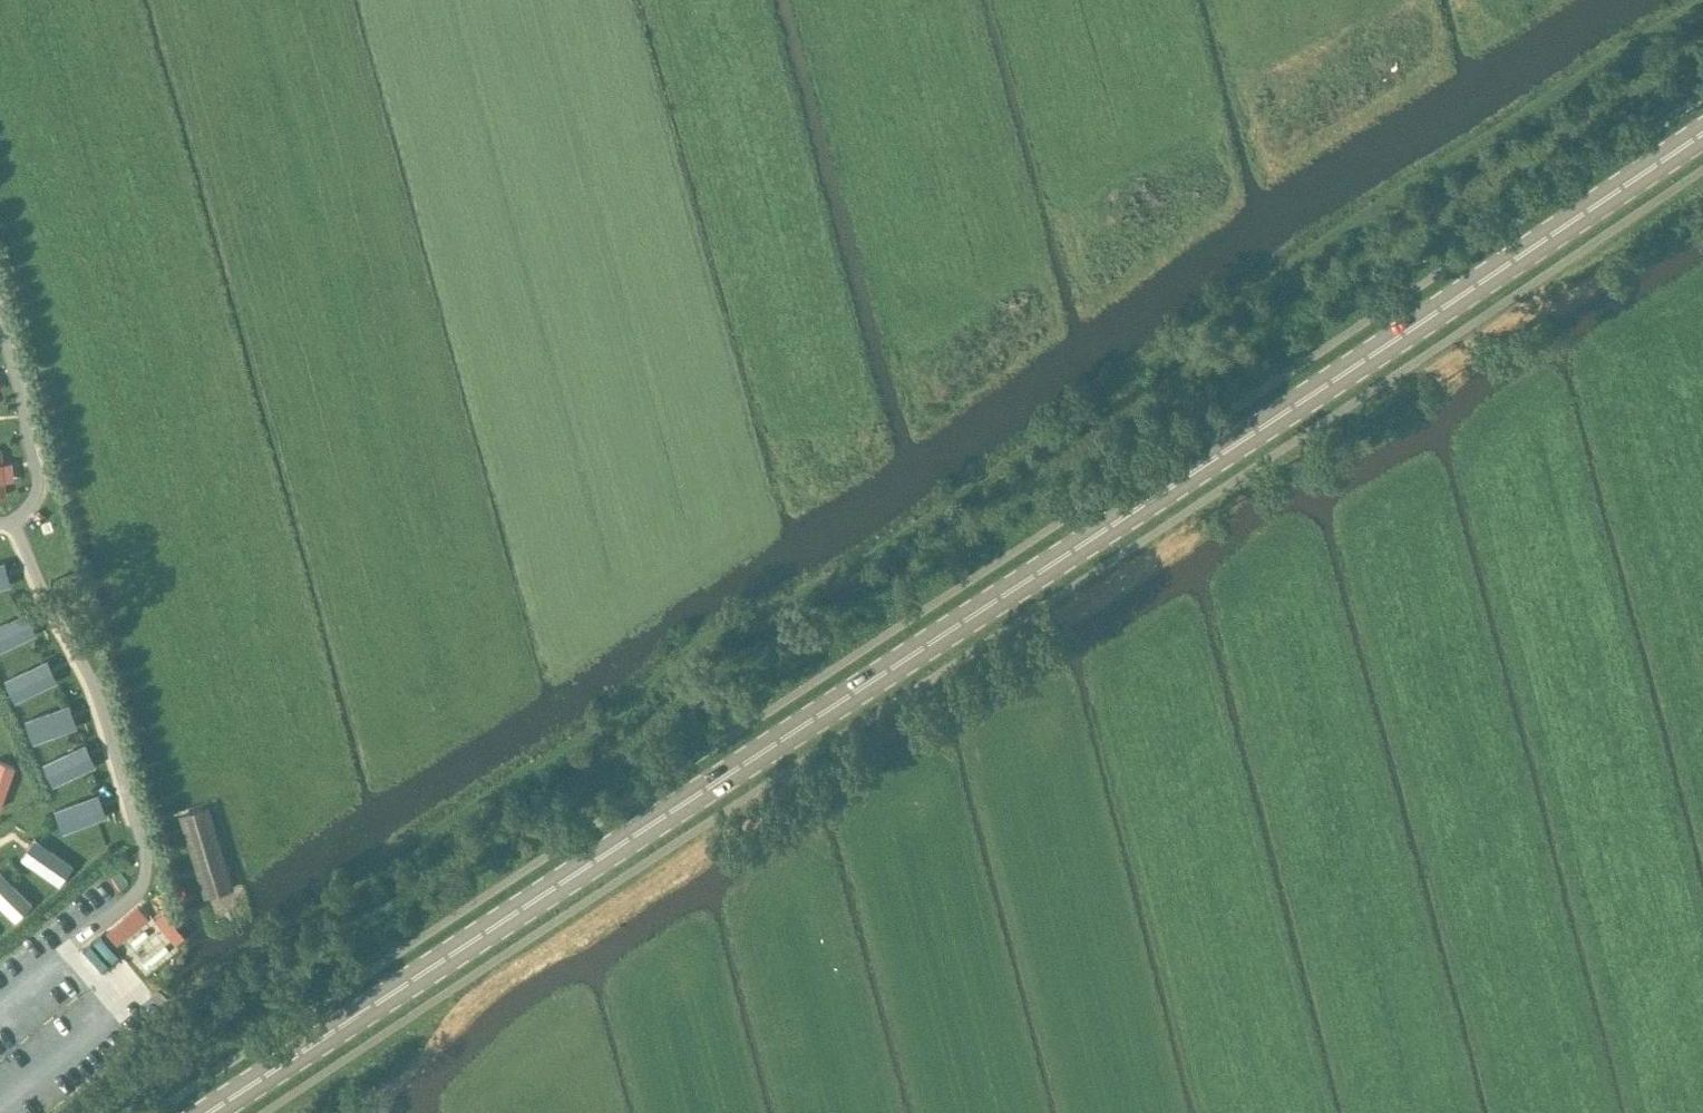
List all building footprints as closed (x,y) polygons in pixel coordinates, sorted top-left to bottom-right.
[(0,625),(0,650),(17,642),(16,640),(27,635),(19,618),(8,623),(7,622),(0,625)] [(29,669),(5,680),(15,700),(38,689),(38,687),(48,682),(40,665),(30,670),(29,669)] [(50,712),(25,721),(33,742),(58,733),(57,731),(68,727),(62,709),(51,714),(50,712)] [(67,753),(44,764),(53,784),(77,773),(76,771),(87,766),(79,750),(68,755),(67,753)] [(15,766),(0,761),(0,807),(15,766)] [(79,802),(55,811),(63,831),(87,822),(87,821),(97,817),(98,817),(91,799),(80,803),(79,802)] [(208,807),(181,815),(200,878),(205,897),(233,889),(227,869),(208,807)] [(40,846),(30,861),(40,868),(39,869),(60,884),(73,866),(51,851),(50,852),(40,846)] [(0,883),(0,903),(17,920),(32,904),(14,886),(12,887),(4,879),(0,883)] [(164,896),(155,904),(165,916),(175,908),(164,896)] [(120,930),(108,940),(113,946),(125,937),(120,930)]
